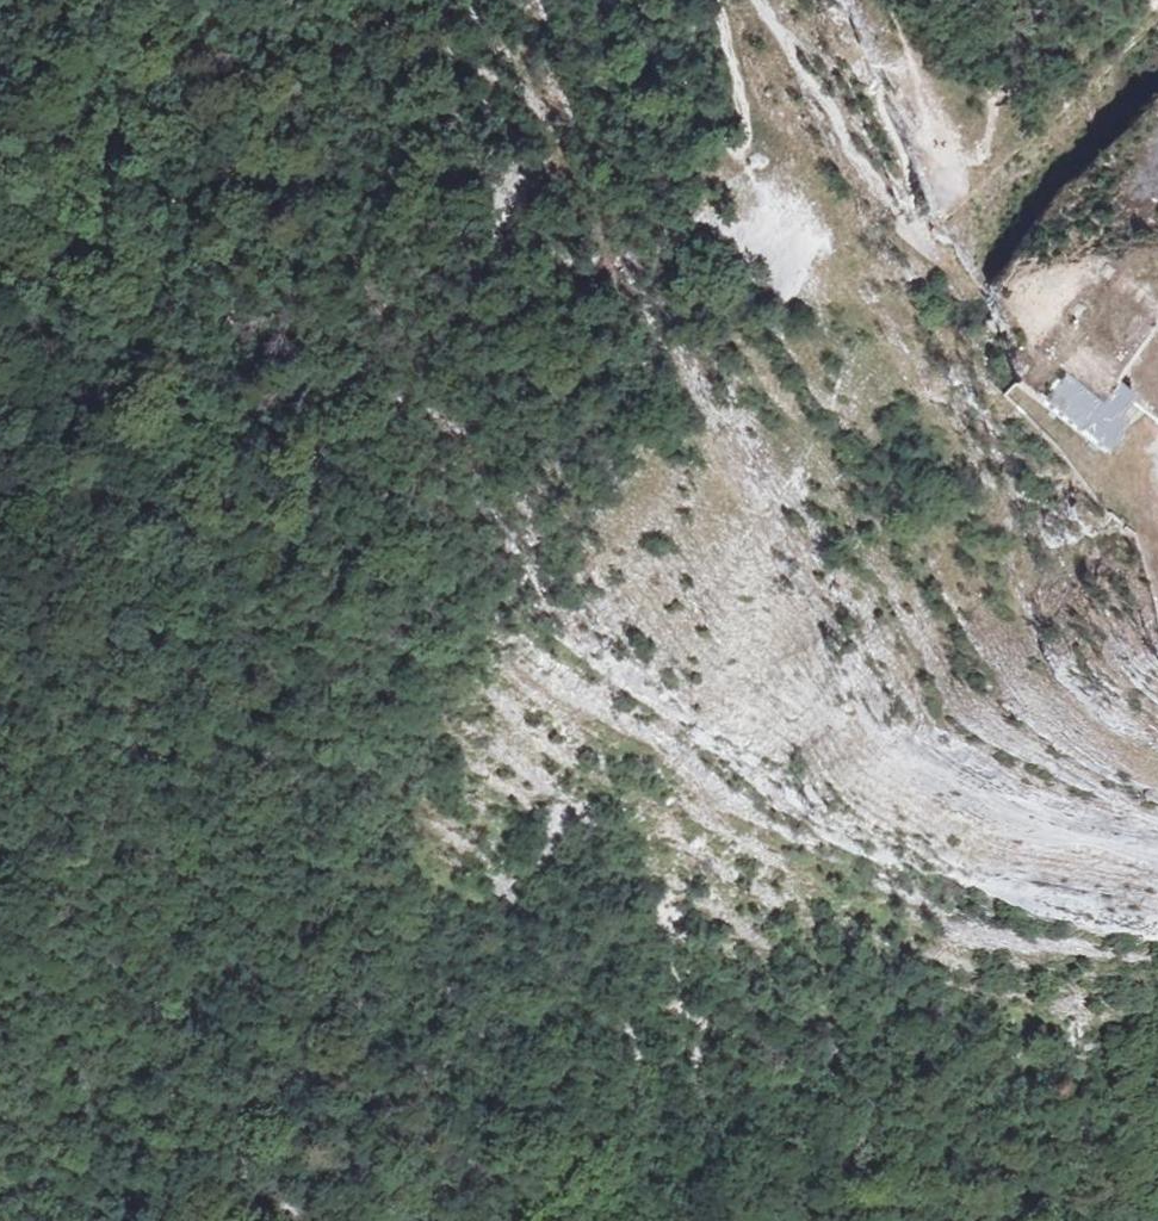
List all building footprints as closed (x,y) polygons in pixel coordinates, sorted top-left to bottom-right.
[(1118,212),(1018,344),(1001,384),(1072,433),(1122,399),(1157,427),(1157,242),(1118,212)]
